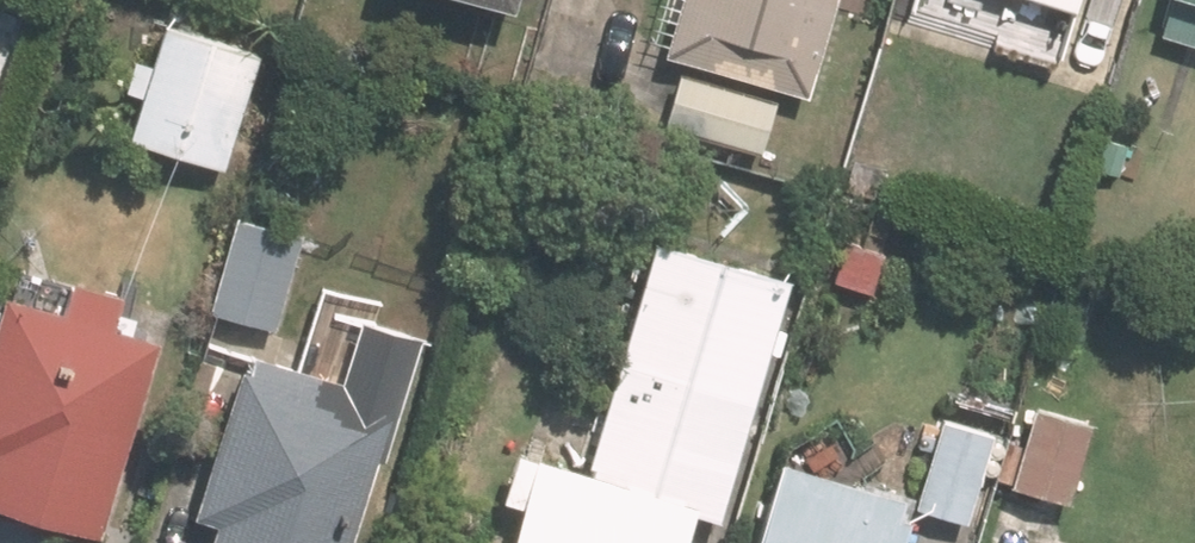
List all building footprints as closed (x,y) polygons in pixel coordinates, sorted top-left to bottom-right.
[(532,11),(535,0),(495,0),(532,11)] [(818,0),(675,0),(659,52),(675,56),(654,128),(752,157),(773,85),(791,91),(818,0)] [(1170,1),(1158,43),(1194,55),(1194,0),(1167,0),(1170,1)] [(0,26),(0,58),(29,63),(34,32),(0,26)] [(236,169),(270,57),(182,31),(148,143),(236,169)] [(1139,149),(1101,137),(1094,164),(1132,175),(1139,149)] [(877,153),(851,145),(841,182),(866,189),(877,153)] [(288,332),(315,239),(243,217),(216,310),(288,332)] [(780,274),(716,255),(643,235),(573,468),(525,453),(504,447),(491,493),(512,498),(498,542),(671,542),(683,500),(710,507),(780,274)] [(867,249),(837,241),(827,275),(856,284),(867,249)] [(147,300),(102,287),(91,322),(33,305),(17,352),(0,345),(0,395),(1,396),(0,397),(0,459),(6,461),(0,481),(0,499),(123,535),(179,348),(136,335),(147,300)] [(205,519),(231,527),(226,542),(355,542),(379,463),(389,466),(425,344),(362,325),(344,390),(252,361),(205,519)] [(1080,417),(1025,402),(1003,477),(1058,493),(1080,417)] [(975,429),(929,416),(903,502),(950,517),(975,429)] [(897,520),(887,518),(893,497),(776,463),(754,542),(891,542),(897,520)]
